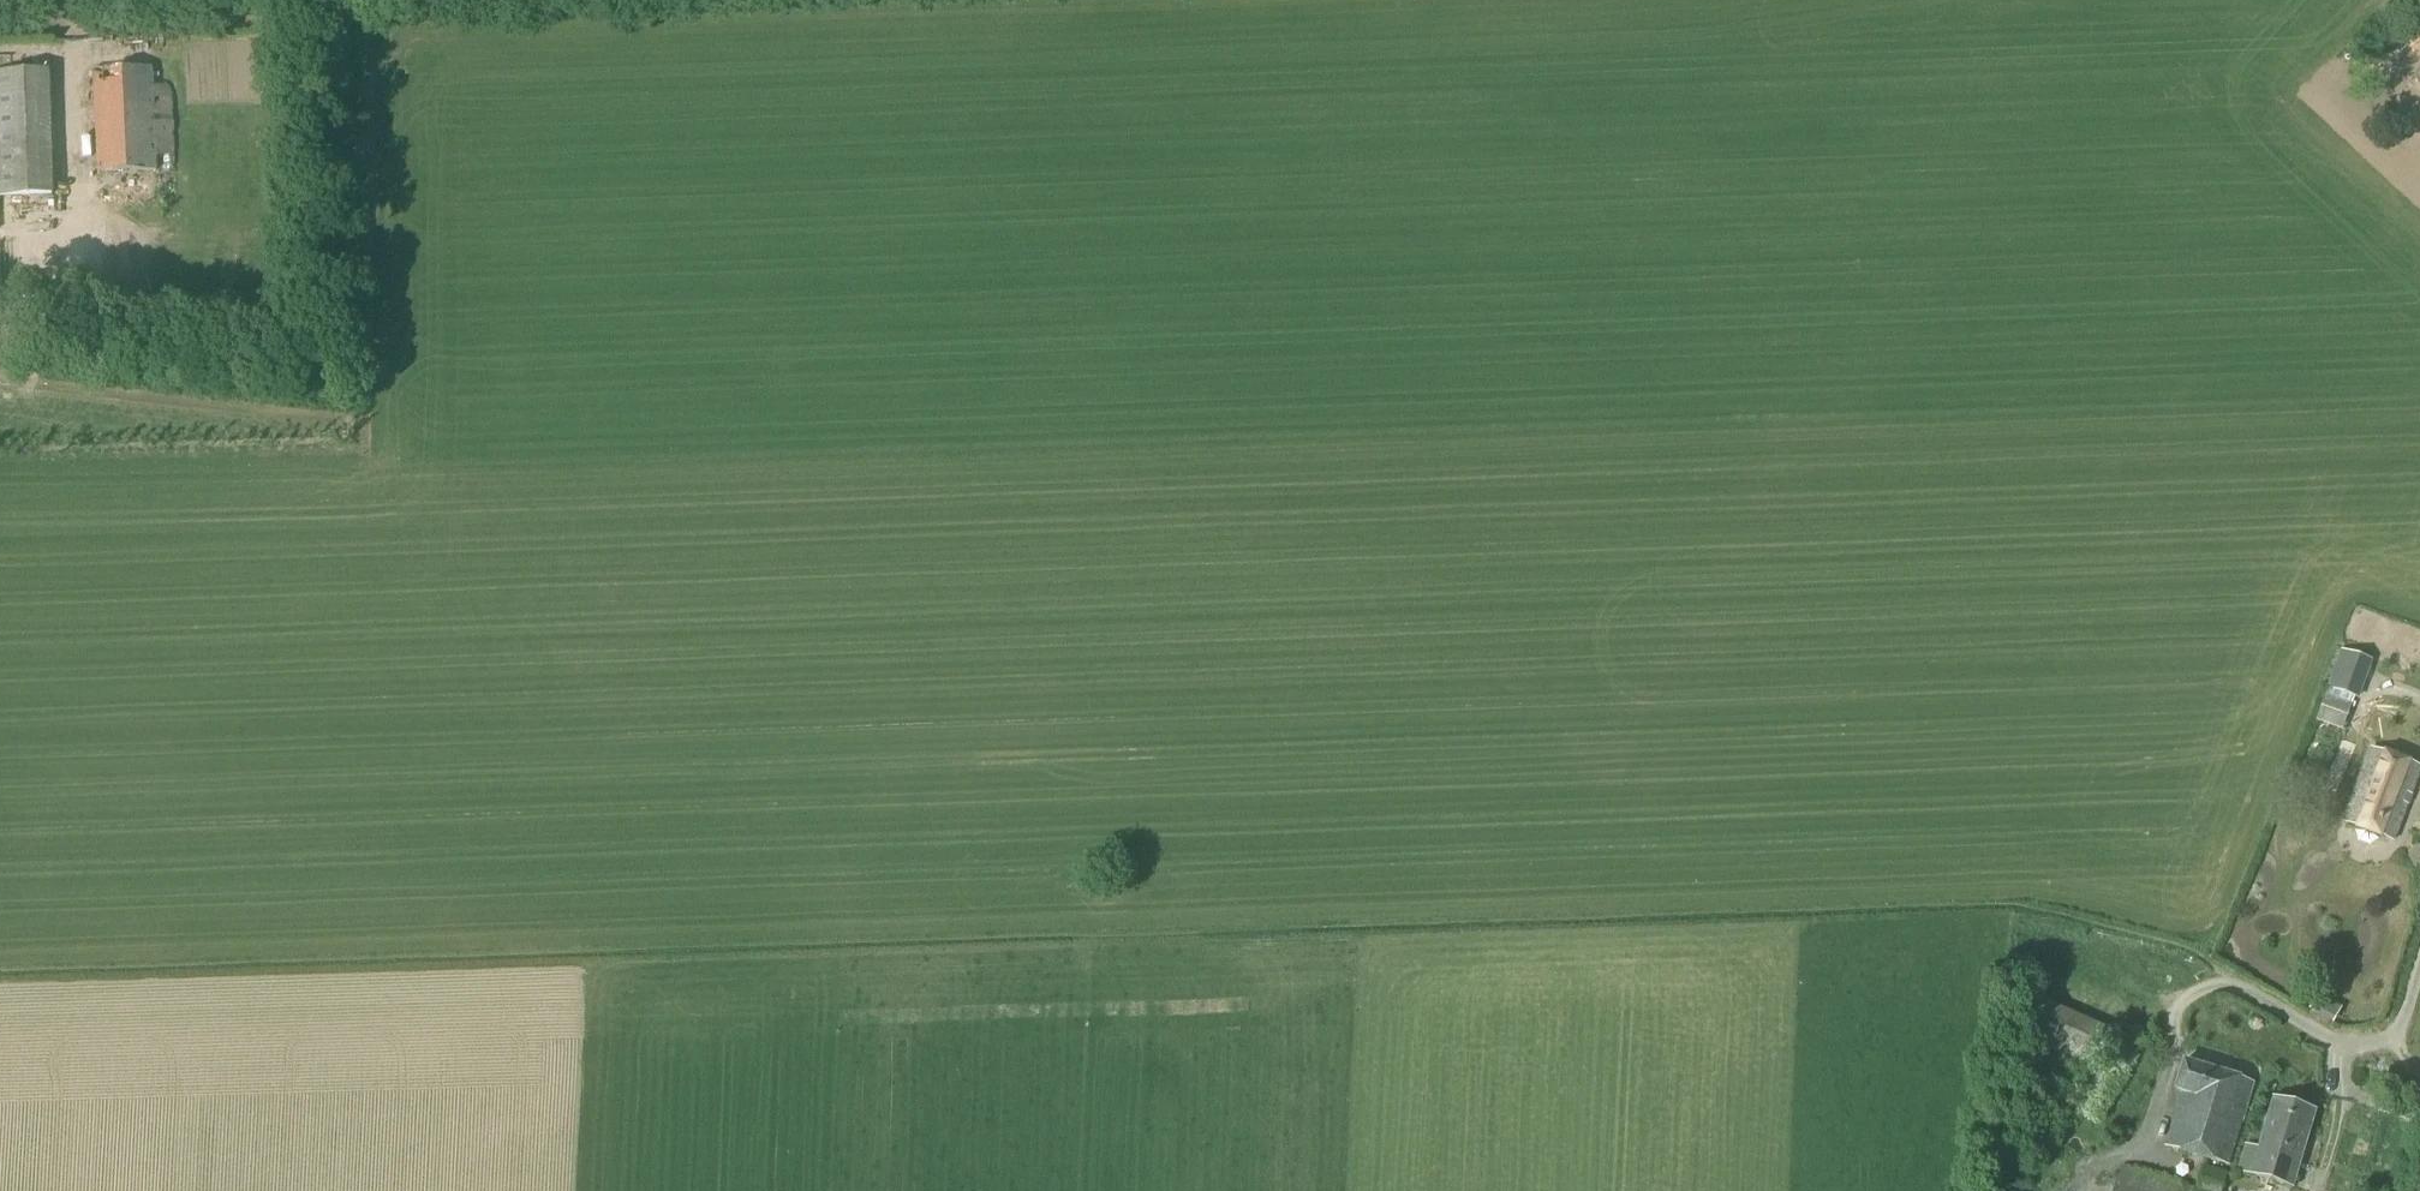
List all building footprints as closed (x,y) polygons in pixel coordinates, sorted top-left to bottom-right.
[(154,86),(153,67),(94,69),(98,172),(176,170),(172,85),(154,86)] [(51,97),(50,71),(0,72),(0,99),(51,97)] [(0,171),(0,197),(54,195),(53,169),(0,171)] [(133,191),(130,202),(154,207),(157,197),(133,191)] [(2358,700),(2371,661),(2339,650),(2317,714),(2320,715),(2341,723),(2344,724),(2353,698),(2358,700)] [(2419,769),(2419,766),(2372,748),(2343,823),(2392,842),(2419,769)] [(2322,995),(2311,1009),(2331,1024),(2342,1010),(2322,995)] [(2101,1122),(2145,1040),(2118,1026),(2074,1107),(2101,1122)] [(2229,1166),(2253,1083),(2184,1062),(2175,1090),(2182,1092),(2166,1148),(2229,1166)] [(2292,1189),(2315,1111),(2273,1099),(2258,1148),(2246,1145),(2238,1173),(2292,1189)] [(2225,1174),(2201,1167),(2195,1189),(2119,1167),(2112,1190),(2220,1190),(2225,1174)]
